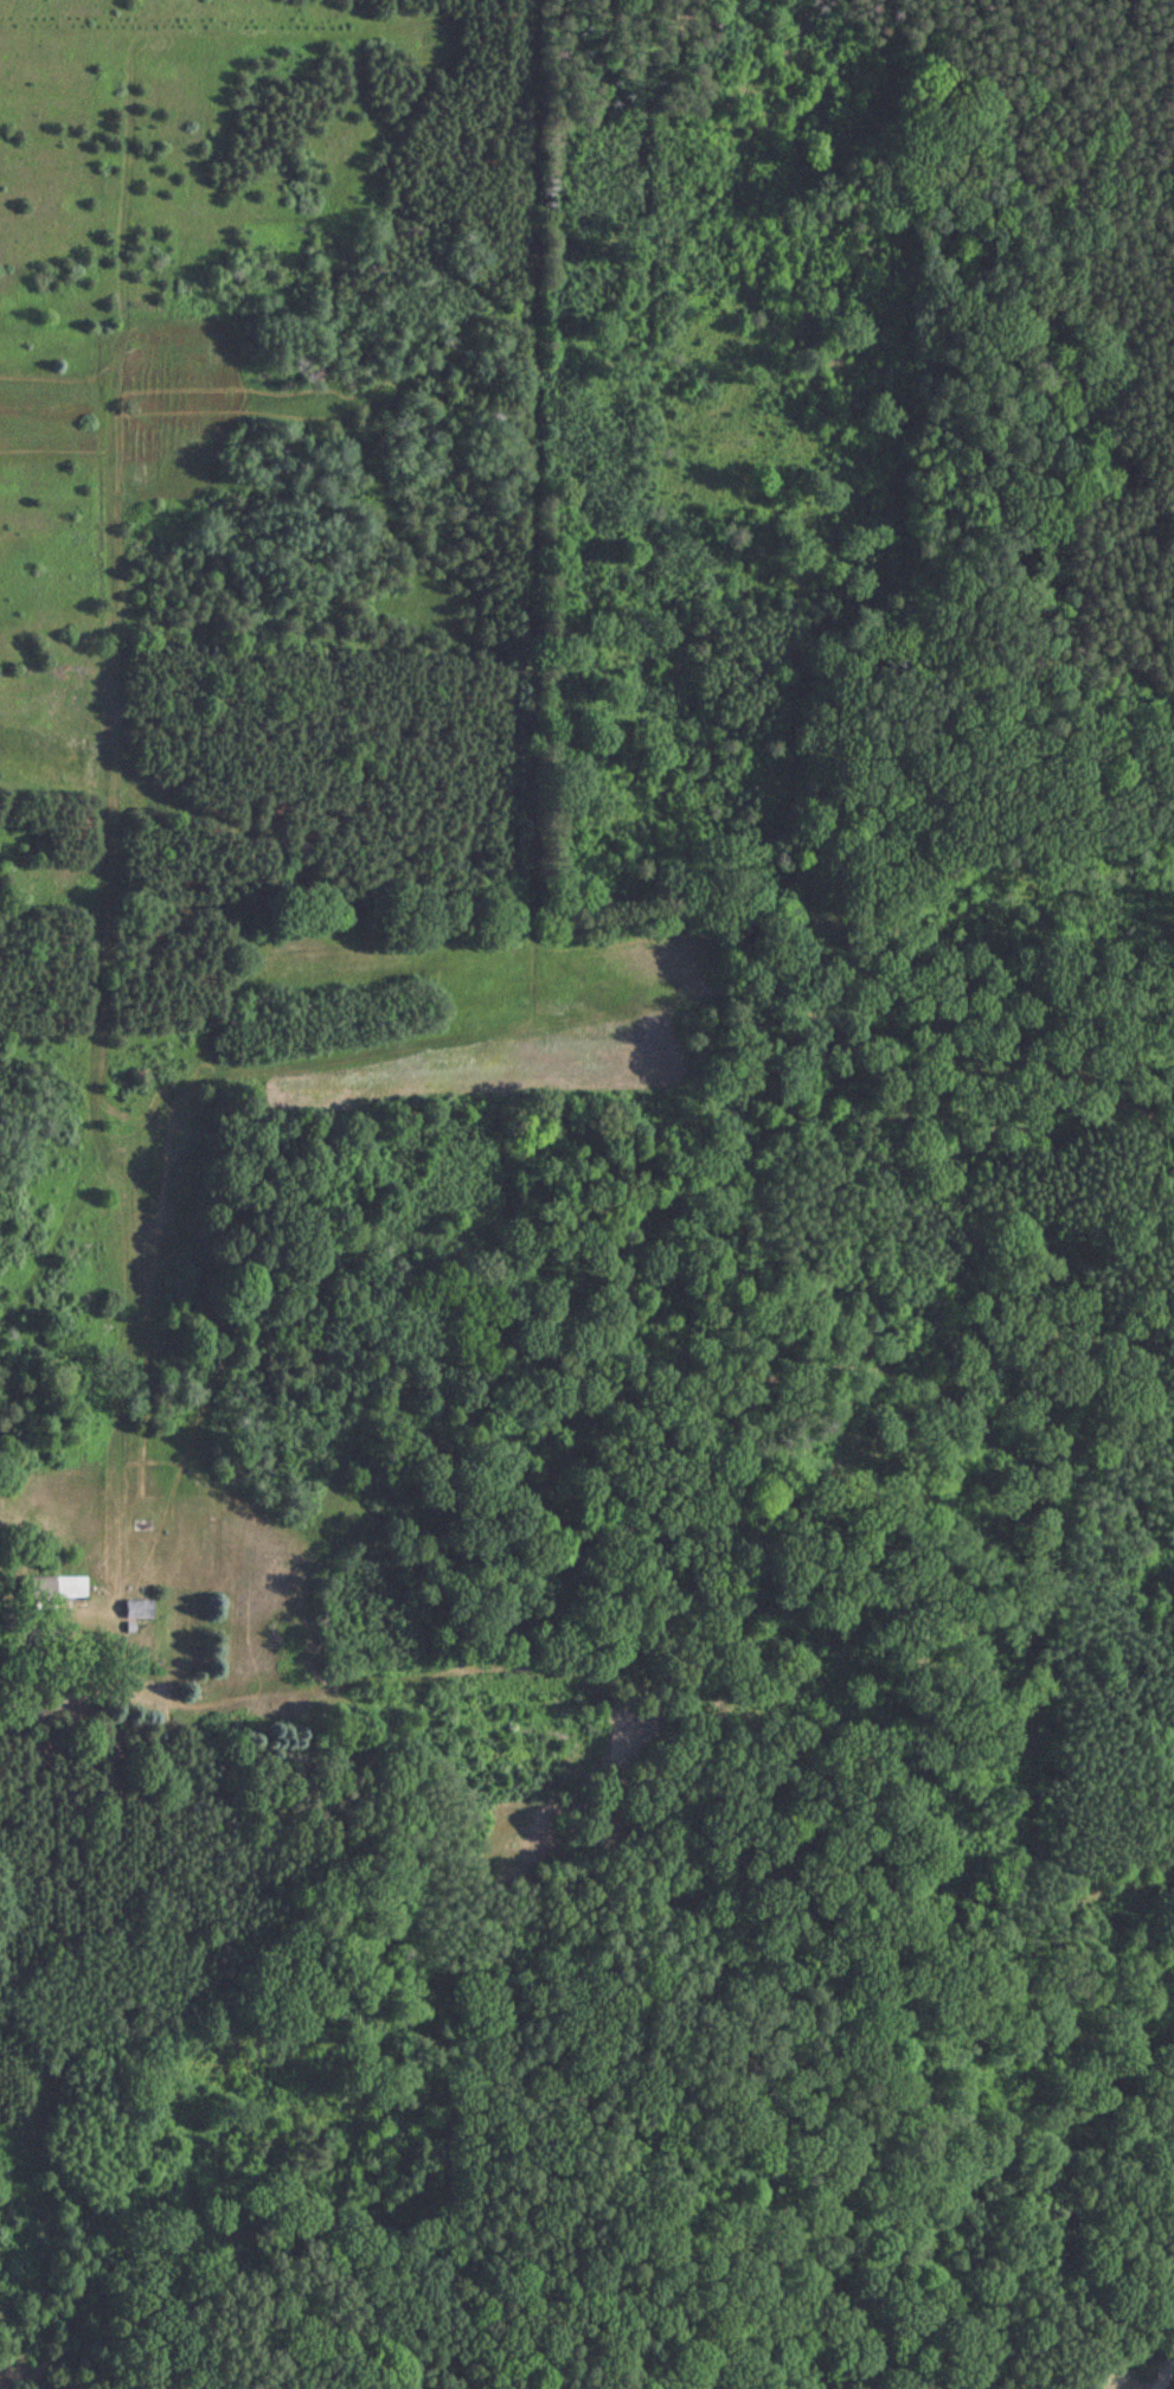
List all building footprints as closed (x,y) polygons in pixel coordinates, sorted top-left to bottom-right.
[(82,1596),(82,1576),(53,1576),(53,1596),(82,1596)] [(149,1619),(149,1599),(120,1599),(120,1619),(149,1619)]
